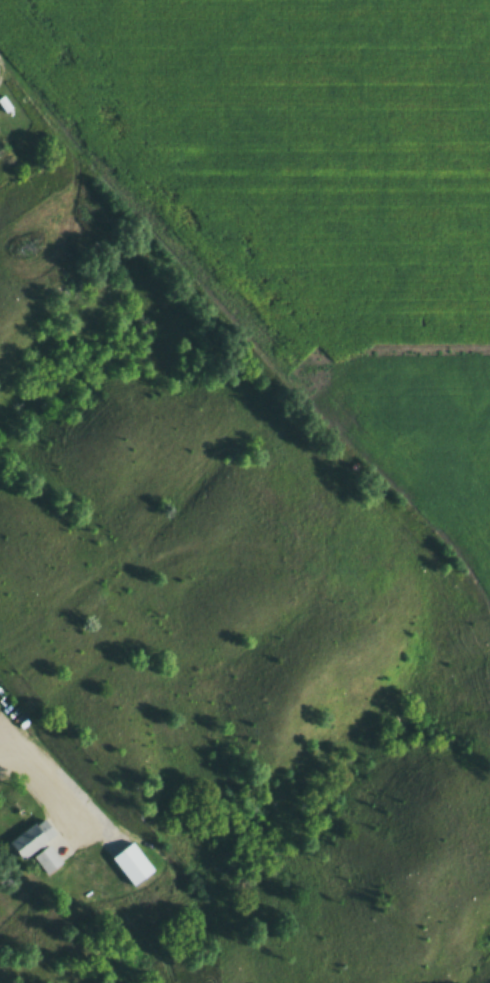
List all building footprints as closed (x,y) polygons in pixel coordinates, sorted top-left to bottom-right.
[(4,112),(0,106),(0,95),(3,92),(13,105),(4,112)] [(20,830),(54,806),(68,827),(35,850),(20,830)] [(120,850),(144,833),(166,863),(141,881),(120,850)] [(44,849),(63,835),(77,854),(59,868),(44,849)] [(32,857),(46,875),(63,863),(49,845),(32,857)]
